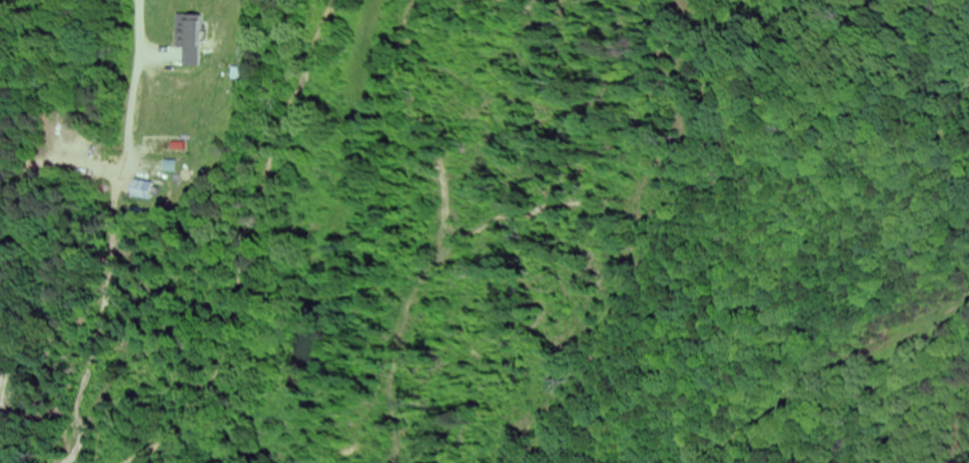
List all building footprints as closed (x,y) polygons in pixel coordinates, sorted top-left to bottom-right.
[(149,144),(149,153),(199,153),(199,144),(149,144)]
